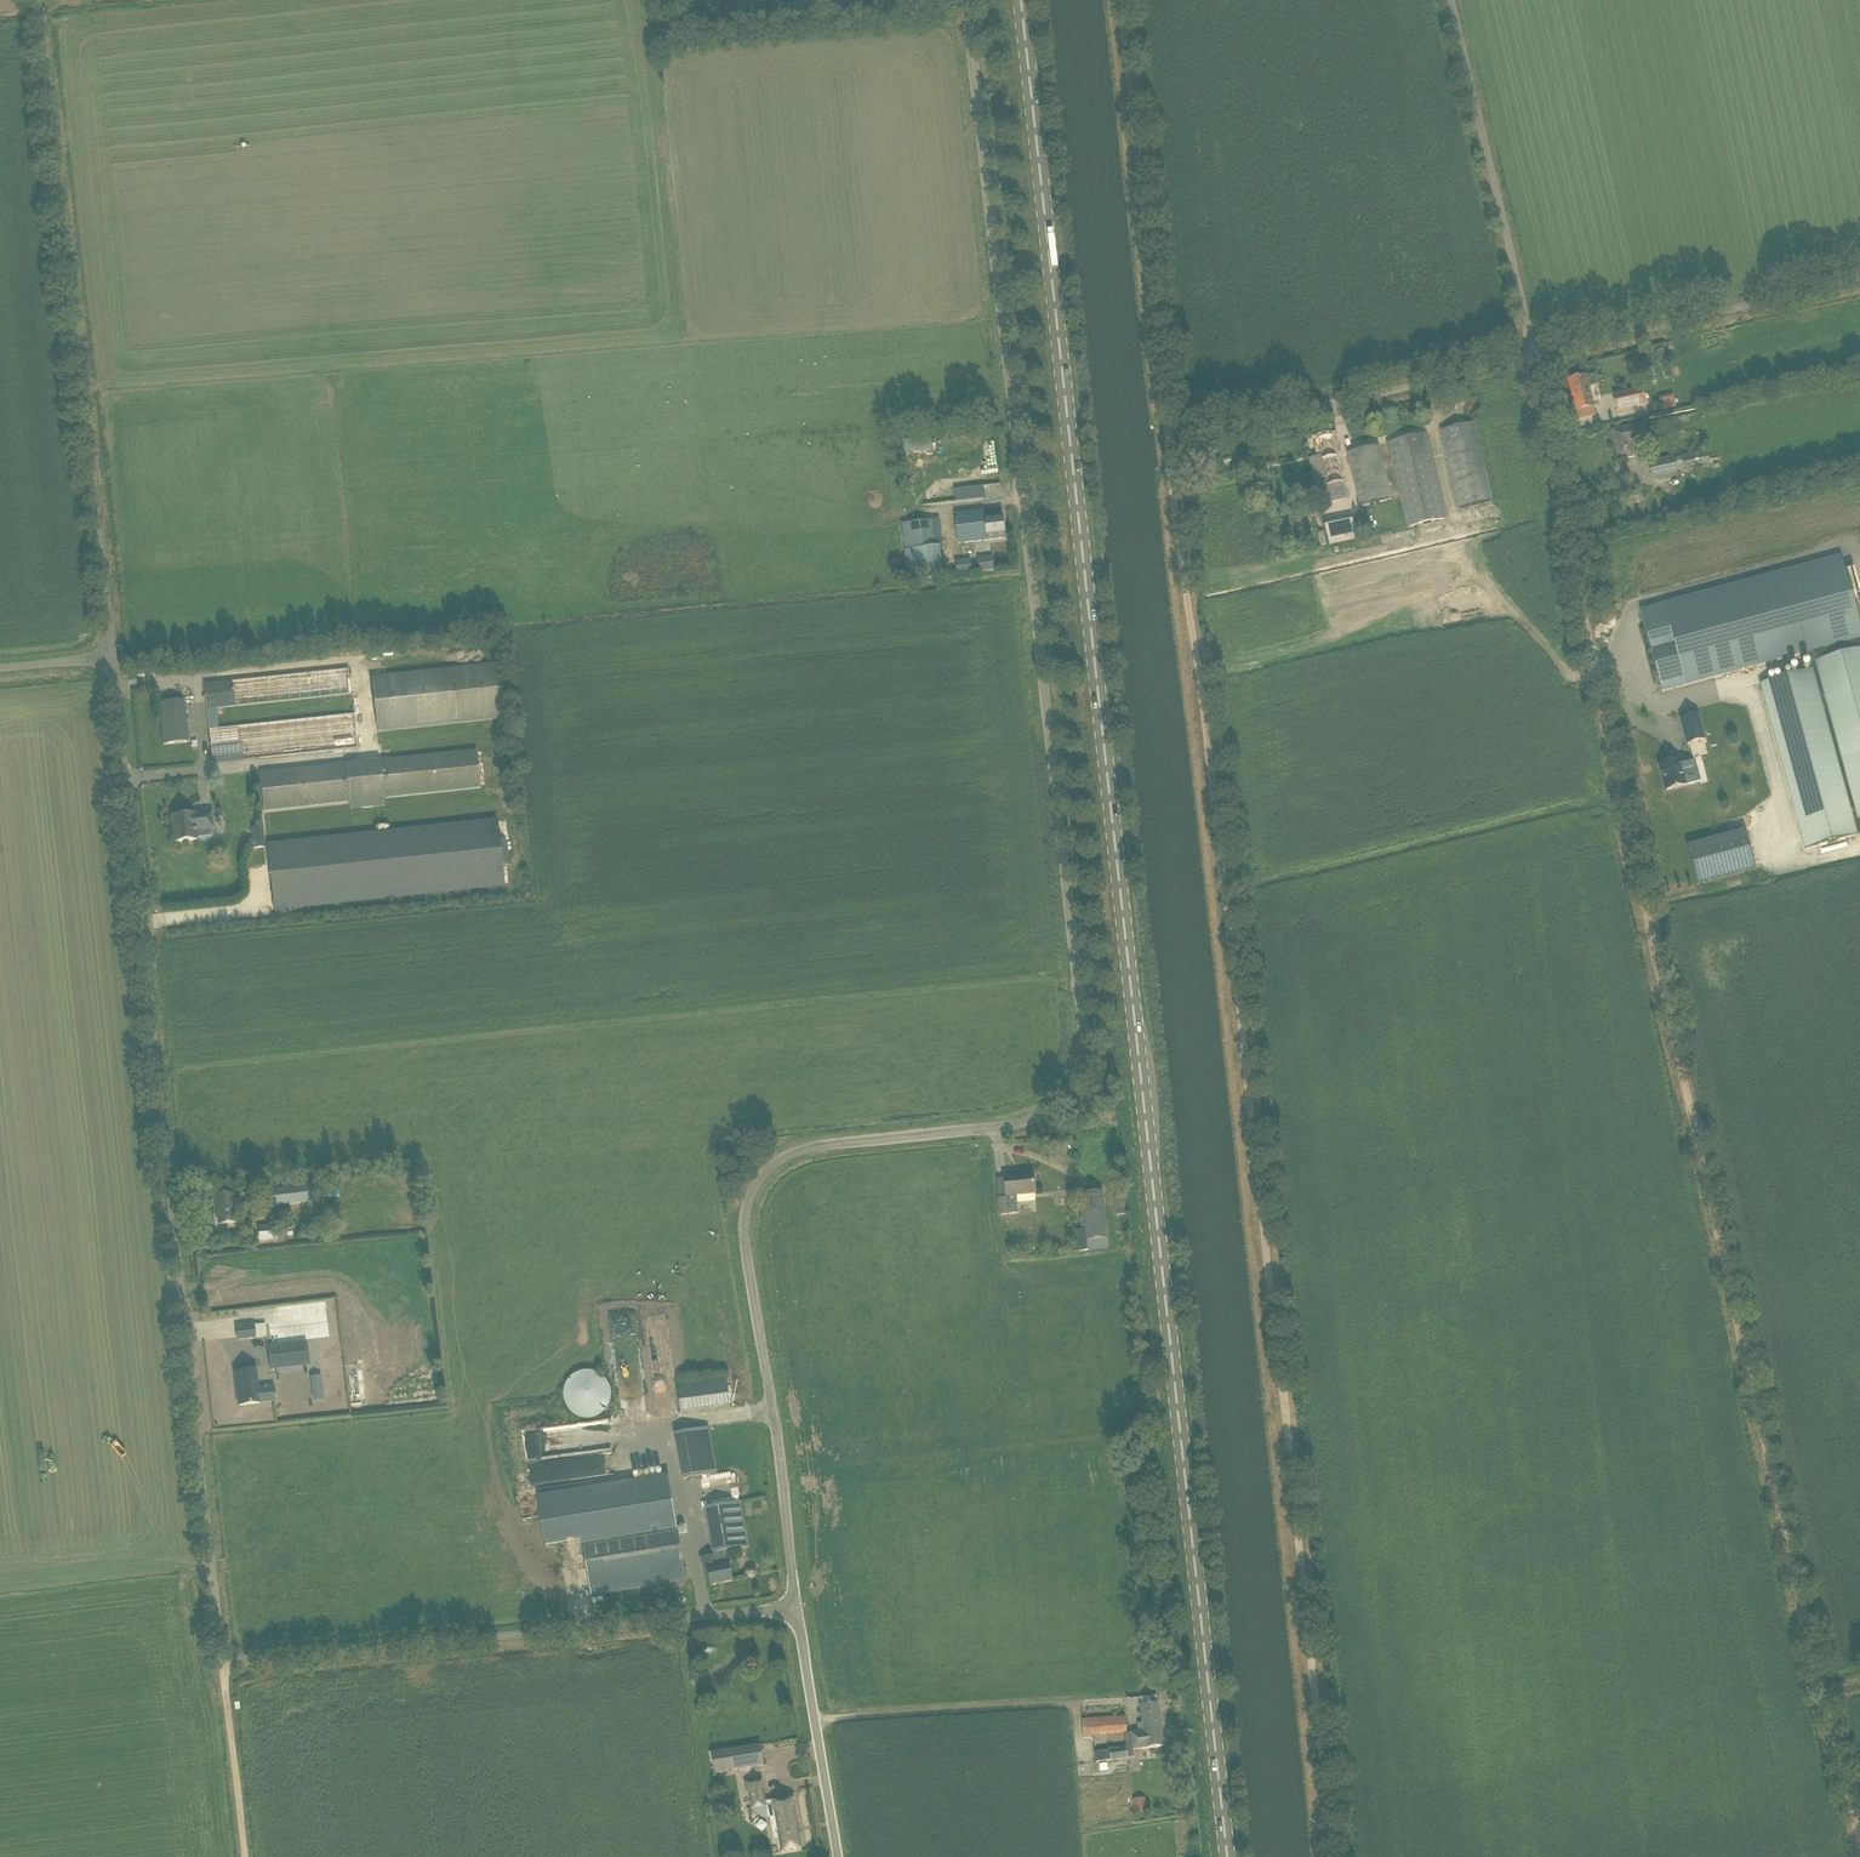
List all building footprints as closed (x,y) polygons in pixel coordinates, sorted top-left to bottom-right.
[(1642,363),(1638,356),(1631,360),(1635,367),(1642,363)] [(1589,387),(1599,385),(1597,374),(1568,381),(1576,411),(1577,411),(1579,419),(1596,415),(1589,387)] [(1643,389),(1613,396),(1617,410),(1646,403),(1643,389)] [(1674,394),(1660,398),(1664,410),(1677,407),(1674,394)] [(1460,508),(1480,503),(1492,500),(1474,422),(1441,430),(1460,508)] [(1617,441),(1614,442),(1618,460),(1626,459),(1629,458),(1627,451),(1633,450),(1632,444),(1648,441),(1645,425),(1645,424),(1644,424),(1627,428),(1615,430),(1617,441)] [(1408,527),(1446,518),(1427,434),(1388,443),(1408,527)] [(1347,498),(1336,449),(1333,437),(1316,441),(1319,452),(1320,457),(1310,459),(1320,503),(1347,498)] [(1348,453),(1350,465),(1360,507),(1391,499),(1379,446),(1348,453)] [(1709,463),(1707,451),(1652,462),(1655,476),(1708,465),(1708,463),(1709,463)] [(1265,468),(1262,455),(1251,457),(1253,470),(1265,468)] [(1005,497),(1003,483),(985,485),(986,499),(1005,497)] [(1629,492),(1631,502),(1637,501),(1635,491),(1629,492)] [(957,544),(993,540),(1005,538),(1003,516),(984,519),(983,509),(953,512),(957,544)] [(1356,538),(1351,518),(1321,525),(1325,545),(1356,538)] [(940,547),(932,548),(929,521),(904,524),(910,580),(943,576),(940,547)] [(1810,664),(1859,650),(1859,588),(1855,569),(1846,571),(1842,556),(1640,611),(1662,692),(1807,653),(1810,664)] [(978,558),(980,572),(994,571),(993,557),(978,558)] [(956,561),(958,574),(972,572),(970,559),(956,561)] [(1806,850),(1859,835),(1859,650),(1810,664),(1812,670),(1761,683),(1806,850)] [(494,663),(371,675),(376,731),(481,721),(481,718),(496,717),(496,710),(497,710),(496,693),(497,693),(494,663)] [(211,762),(357,748),(354,714),(219,727),(217,707),(351,695),(349,669),(204,682),(211,762)] [(159,703),(164,744),(188,741),(184,700),(159,703)] [(1687,744),(1706,739),(1699,713),(1680,718),(1687,744)] [(477,751),(259,769),(263,811),(349,803),(350,808),(385,806),(384,797),(480,788),(477,751)] [(249,772),(270,769),(268,757),(247,760),(249,772)] [(1672,763),(1660,766),(1666,790),(1678,787),(1685,785),(1700,781),(1697,767),(1694,768),(1693,765),(1691,758),(1679,761),(1672,763)] [(175,831),(173,832),(174,842),(198,840),(197,837),(211,836),(210,830),(214,830),(212,813),(174,816),(175,831)] [(272,908),(504,889),(502,864),(509,864),(507,840),(499,840),(497,821),(266,840),(272,908)] [(252,827),(252,840),(248,840),(249,849),(264,848),(263,826),(252,827)] [(1756,868),(1746,831),(1687,847),(1697,884),(1756,868)] [(1018,1213),(1016,1195),(1035,1193),(1033,1175),(1005,1178),(1007,1199),(999,1200),(1000,1216),(1009,1215),(1009,1214),(1018,1213)] [(1049,1185),(1053,1239),(1086,1235),(1081,1183),(1049,1185)] [(268,1208),(297,1204),(315,1203),(313,1186),(266,1191),(268,1208)] [(239,1194),(228,1196),(216,1197),(219,1225),(237,1222),(235,1204),(240,1204),(239,1194)] [(260,1241),(272,1239),(277,1238),(275,1227),(258,1229),(260,1241)] [(254,1326),(248,1327),(236,1328),(237,1340),(255,1338),(254,1326)] [(298,1365),(296,1344),(267,1347),(269,1368),(298,1365)] [(238,1406),(276,1401),(274,1388),(258,1389),(256,1370),(237,1372),(239,1392),(237,1392),(238,1406)] [(605,1399),(605,1395),(604,1390),(603,1385),(601,1382),(598,1379),(594,1376),(590,1374),(586,1373),(582,1373),(578,1374),(574,1375),(570,1378),(567,1380),(565,1384),(563,1387),(562,1390),(562,1395),(563,1400),(564,1404),(566,1407),(569,1410),(571,1412),(576,1415),(580,1416),(585,1416),(589,1415),(594,1414),(597,1411),(599,1409),(602,1406),(603,1403),(605,1399)] [(325,1400),(321,1376),(310,1377),(314,1401),(325,1400)] [(683,1391),(686,1416),(734,1410),(731,1385),(683,1391)] [(717,1472),(709,1427),(674,1434),(682,1479),(717,1472)] [(644,1526),(677,1521),(669,1476),(538,1498),(545,1544),(581,1538),(581,1537),(629,1529),(644,1526)] [(704,1508),(712,1556),(705,1557),(711,1586),(733,1581),(727,1551),(748,1547),(741,1502),(704,1508)] [(677,1521),(644,1526),(629,1529),(581,1537),(581,1538),(591,1597),(687,1582),(677,1521)] [(1142,1723),(1137,1723),(1138,1731),(1161,1728),(1158,1703),(1140,1706),(1142,1723)] [(1125,1716),(1105,1717),(1107,1734),(1126,1732),(1125,1716)] [(1105,1717),(1082,1719),(1083,1735),(1083,1739),(1092,1738),(1092,1735),(1107,1734),(1105,1717)] [(1136,1731),(1131,1732),(1133,1750),(1139,1749),(1151,1748),(1163,1746),(1161,1728),(1138,1731),(1136,1731)] [(760,1746),(712,1754),(715,1775),(763,1768),(760,1746)] [(1126,1747),(1110,1749),(1111,1761),(1128,1759),(1128,1758),(1127,1747),(1126,1747)] [(1110,1749),(1095,1751),(1096,1762),(1111,1761),(1110,1749)] [(762,1778),(745,1781),(747,1793),(749,1792),(752,1809),(754,1808),(766,1806),(765,1801),(762,1778)] [(755,1812),(756,1814),(758,1816),(760,1817),(762,1818),(764,1819),(766,1819),(768,1819),(770,1818),(774,1840),(779,1839),(782,1852),(802,1848),(793,1797),(765,1801),(766,1806),(754,1808),(754,1810),(755,1812)] [(1145,1797),(1133,1799),(1135,1812),(1146,1811),(1145,1797)]
